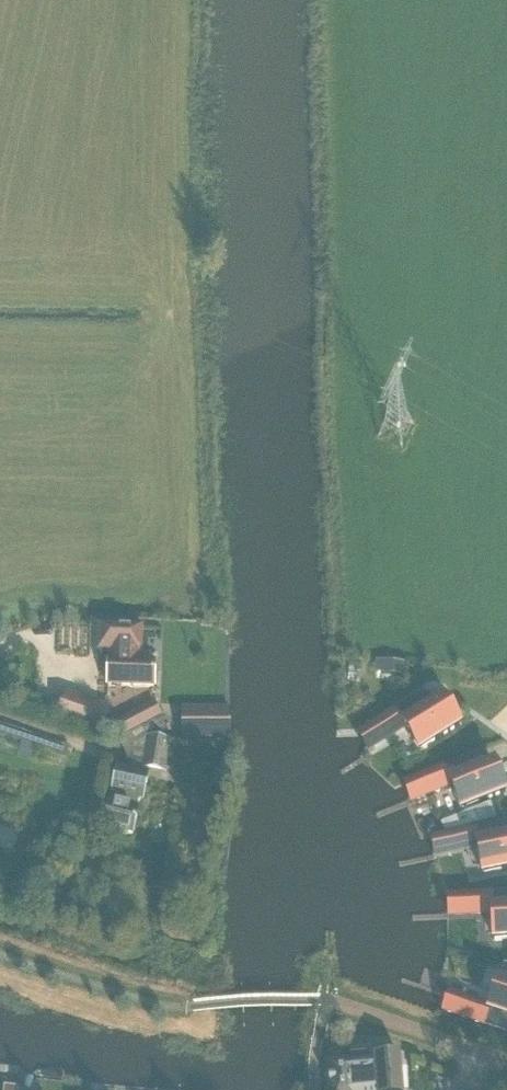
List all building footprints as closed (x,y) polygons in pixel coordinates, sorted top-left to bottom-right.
[(141,651),(142,626),(99,625),(98,650),(111,651),(111,660),(108,660),(108,685),(154,687),(154,661),(139,661),(139,651),(141,651)] [(404,663),(402,663),(382,661),(381,673),(403,675),(404,664),(404,663)] [(98,734),(107,705),(67,691),(57,720),(98,734)] [(423,692),(357,734),(366,749),(402,725),(419,751),(459,725),(443,699),(432,706),(423,692)] [(165,774),(170,741),(147,737),(142,727),(161,716),(154,703),(127,717),(134,730),(122,736),(128,748),(124,769),(118,767),(112,794),(114,794),(112,803),(105,801),(100,827),(132,835),(138,809),(137,808),(139,800),(142,801),(148,774),(149,771),(165,774)] [(181,746),(230,746),(230,706),(181,706),(181,746)] [(70,747),(25,732),(0,724),(0,735),(22,742),(21,743),(66,758),(70,747)] [(476,753),(403,783),(409,799),(449,783),(462,811),(505,792),(492,762),(482,767),(476,753)] [(494,813),(490,803),(474,810),(480,823),(497,819),(494,813)] [(430,837),(434,854),(476,845),(483,875),(506,869),(506,821),(506,820),(430,837)] [(447,895),(448,913),(492,910),(494,940),(506,939),(506,891),(447,895)] [(442,1012),(506,1035),(506,984),(499,981),(489,1010),(448,996),(442,1012)] [(326,1061),(328,1089),(408,1089),(406,1071),(401,1071),(399,1057),(368,1059),(367,1052),(352,1053),(352,1060),(326,1061)]
